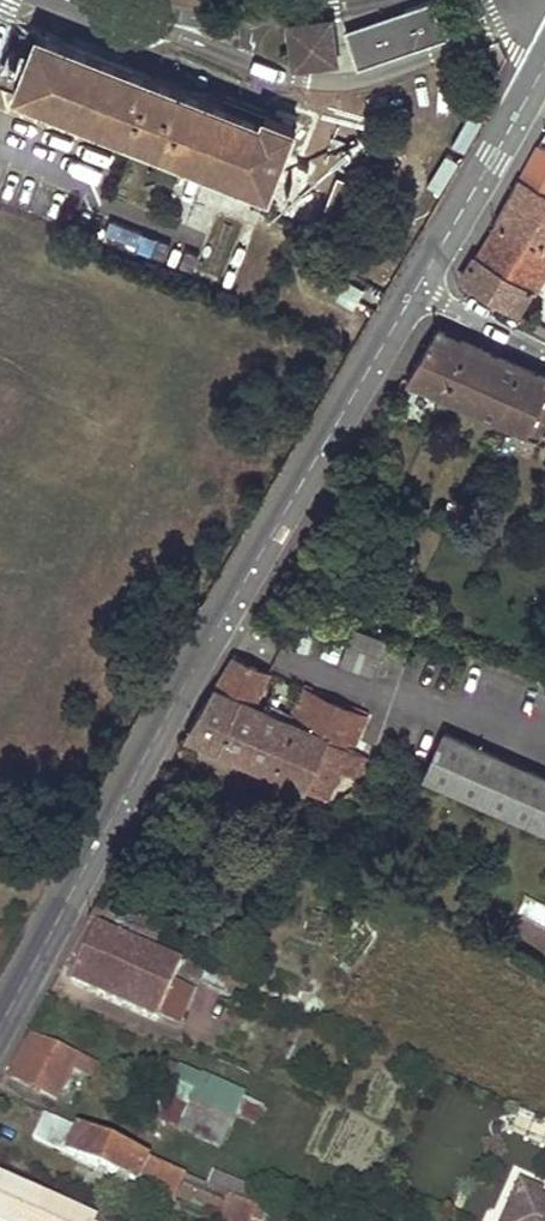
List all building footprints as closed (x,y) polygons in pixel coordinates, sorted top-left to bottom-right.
[(357,69),(450,37),(443,17),(438,18),(432,0),(404,9),(405,12),(345,33),(357,69)] [(329,21),(290,26),(295,66),(335,61),(329,21)] [(15,93),(127,138),(269,194),(297,126),(265,114),(262,121),(39,33),(24,70),(15,93)] [(537,144),(518,179),(544,195),(544,148),(537,144)] [(340,177),(326,210),(356,221),(360,211),(353,208),(362,185),(340,177)] [(518,179),(496,219),(544,248),(544,195),(518,179)] [(544,271),(544,248),(496,219),(496,220),(500,223),(487,244),(479,257),(477,255),(463,277),(520,312),(544,271)] [(363,289),(347,279),(337,295),(353,305),(363,289)] [(408,380),(544,440),(544,376),(438,328),(409,378),(408,380)] [(371,429),(379,434),(383,427),(375,422),(371,429)] [(376,675),(388,640),(354,627),(341,663),(376,675)] [(269,673),(233,656),(215,687),(187,735),(328,798),(342,770),(359,778),(368,757),(344,747),(346,741),(355,745),(367,717),(303,689),(289,721),(278,715),(281,708),(271,704),(268,711),(254,705),(269,673)] [(445,732),(425,777),(544,830),(544,776),(445,732)] [(89,916),(97,920),(105,906),(97,902),(89,916)] [(95,925),(70,978),(157,1019),(158,1016),(173,982),(174,979),(180,964),(95,925)] [(230,979),(206,969),(201,982),(224,992),(230,979)] [(173,982),(158,1016),(179,1025),(195,990),(173,982)] [(97,1065),(33,1036),(10,1077),(57,1100),(72,1072),(87,1079),(89,1080),(97,1065)] [(231,1124),(236,1113),(255,1121),(262,1106),(158,1059),(145,1087),(169,1097),(231,1124)] [(72,1072),(57,1100),(70,1107),(87,1079),(72,1072)] [(159,1119),(221,1147),(231,1124),(169,1097),(159,1119)] [(256,1208),(223,1194),(210,1187),(204,1185),(44,1115),(33,1139),(174,1201),(182,1183),(225,1204),(217,1219),(221,1220),(250,1220),(256,1208)] [(0,1181),(0,1220),(90,1220),(0,1181)] [(539,1197),(541,1192),(520,1182),(505,1216),(515,1220),(544,1220),(544,1200),(539,1197)]
